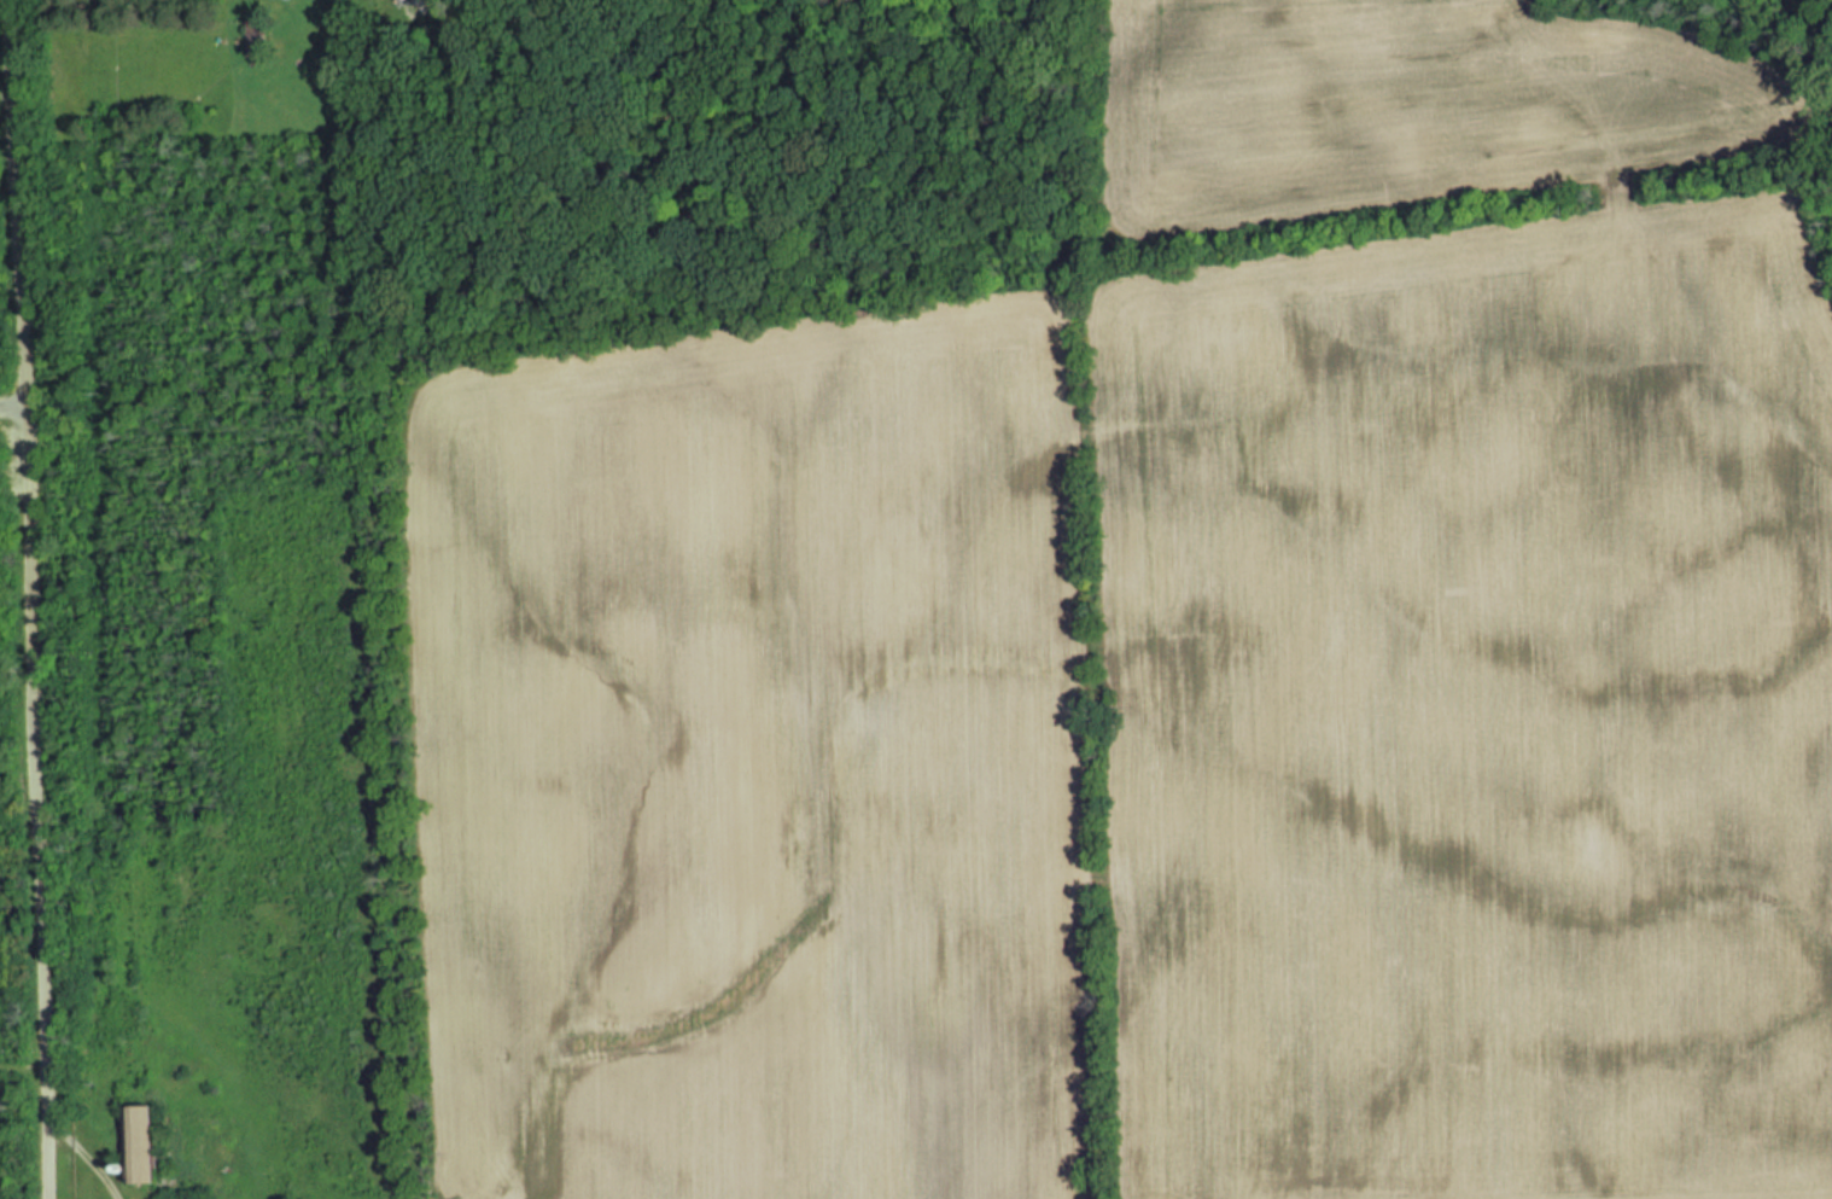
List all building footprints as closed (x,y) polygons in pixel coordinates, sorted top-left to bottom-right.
[(265,21),(246,21),(246,39),(265,39),(265,21)] [(126,1104),(152,1102),(156,1178),(129,1180),(126,1104)]
